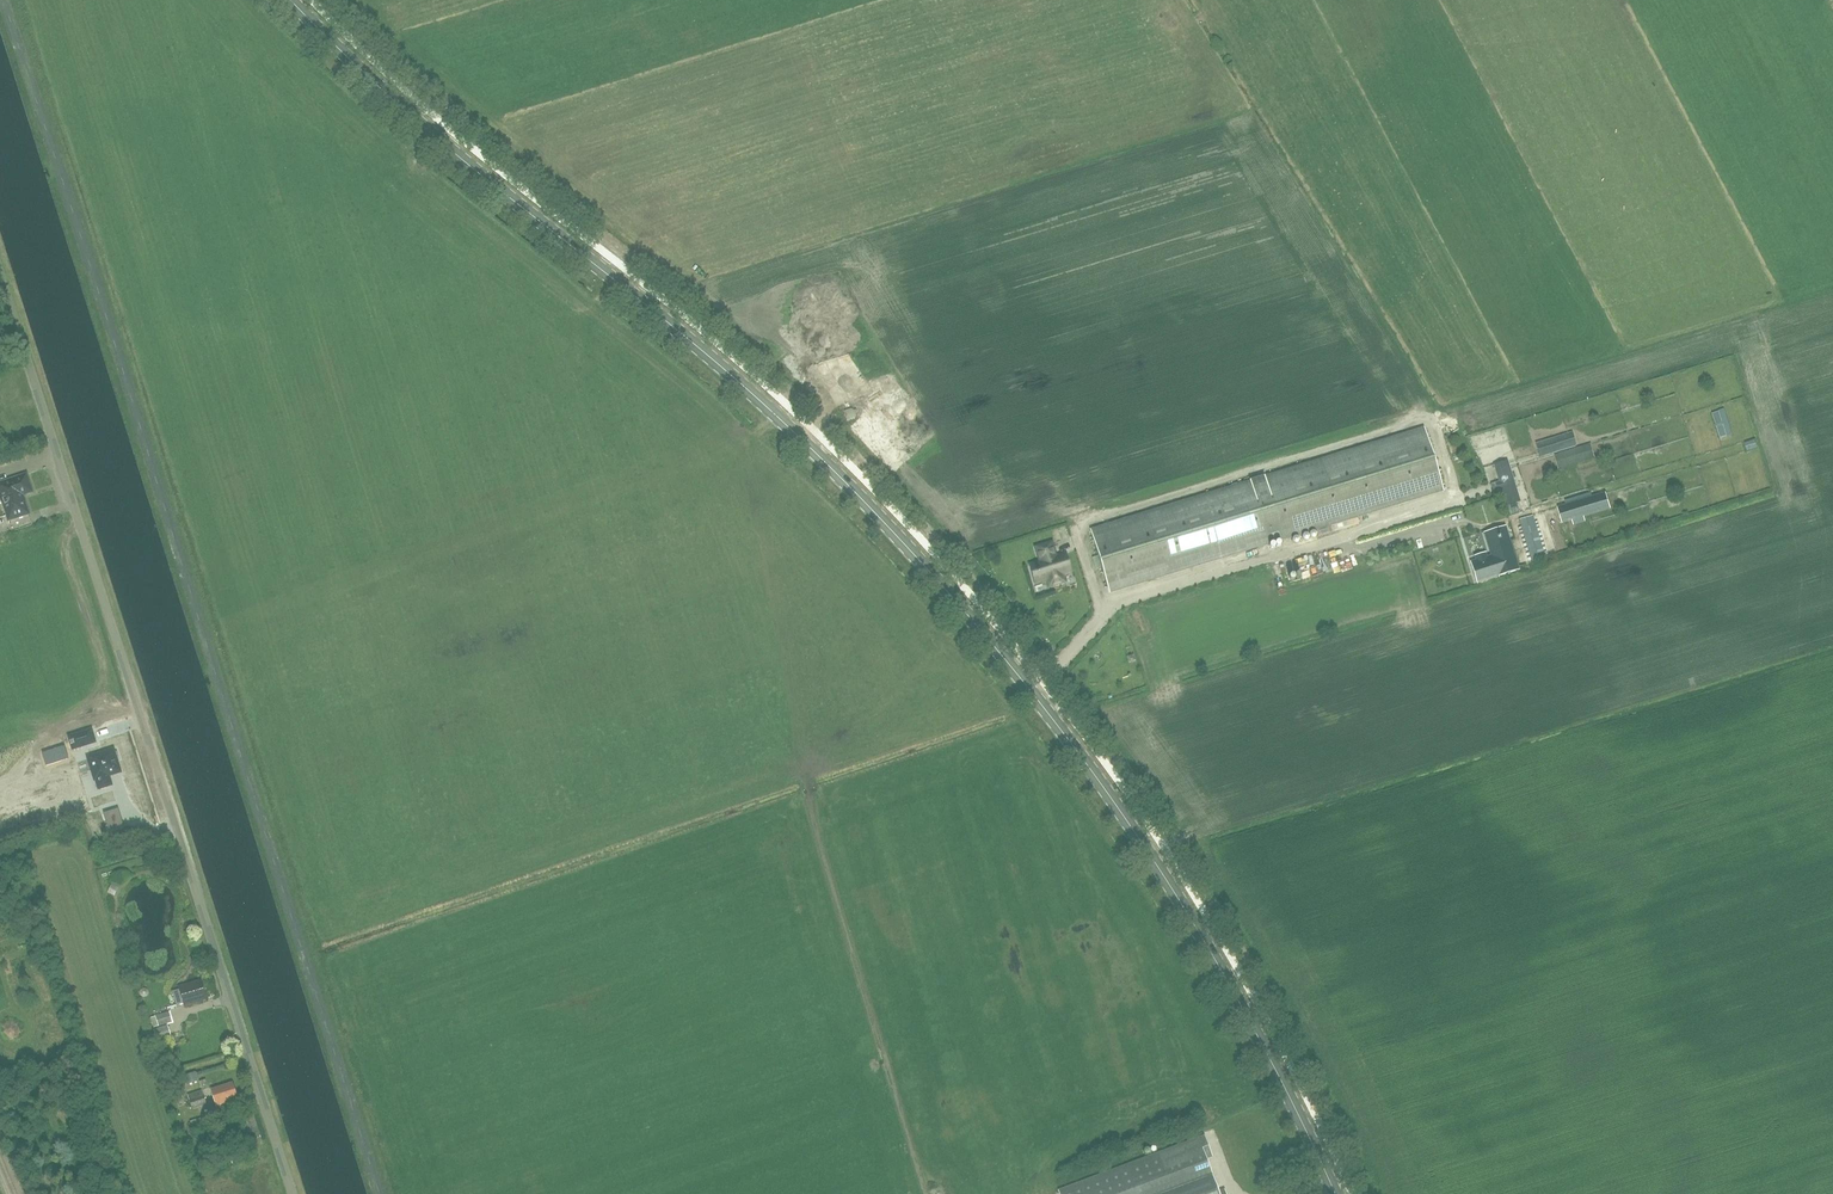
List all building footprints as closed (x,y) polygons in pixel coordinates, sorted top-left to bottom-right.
[(1727,436),(1719,411),(1712,414),(1720,438),(1727,436)] [(1091,531),(1110,592),(1443,490),(1424,428),(1091,531)] [(1572,432),(1535,443),(1540,458),(1577,446),(1572,432)] [(1590,444),(1554,455),(1559,469),(1595,458),(1590,444)] [(1506,506),(1507,506),(1516,503),(1520,502),(1508,460),(1493,465),(1498,482),(1491,484),(1493,492),(1501,489),(1506,506)] [(32,491),(26,475),(0,483),(0,493),(9,520),(29,513),(23,494),(32,491)] [(1600,496),(1563,507),(1567,522),(1572,520),(1573,525),(1584,522),(1583,517),(1605,511),(1600,496)] [(1469,562),(1475,581),(1515,569),(1503,526),(1483,532),(1490,555),(1483,558),(1482,554),(1473,557),(1474,560),(1469,562)] [(1040,562),(1030,565),(1036,584),(1048,581),(1050,586),(1064,582),(1062,576),(1071,573),(1065,554),(1056,557),(1051,542),(1036,547),(1040,562)] [(92,730),(69,737),(70,740),(71,743),(73,749),(80,747),(89,744),(94,743),(96,742),(92,730)] [(65,746),(58,748),(62,761),(69,759),(65,746)] [(113,749),(88,757),(95,780),(96,780),(99,789),(112,785),(109,776),(121,772),(117,759),(118,756),(117,752),(114,751),(113,749)] [(185,1005),(206,999),(201,981),(180,986),(180,988),(173,990),(176,1004),(184,1002),(185,1005)] [(153,1027),(159,1026),(172,1021),(169,1012),(156,1016),(151,1017),(153,1027)] [(157,1039),(171,1035),(168,1025),(154,1030),(157,1039)] [(185,1091),(191,1090),(190,1084),(199,1081),(197,1072),(186,1075),(186,1076),(181,1078),(181,1076),(178,1077),(180,1083),(182,1082),(185,1091)] [(170,1085),(171,1089),(174,1098),(184,1096),(182,1090),(180,1082),(170,1085)] [(232,1082),(211,1089),(217,1106),(238,1099),(232,1082)] [(207,1104),(202,1090),(188,1094),(193,1109),(207,1104)] [(209,1122),(207,1116),(191,1121),(192,1127),(209,1122)] [(1218,1189),(1207,1159),(1212,1157),(1204,1135),(1058,1190),(1060,1193),(1226,1193),(1224,1189),(1218,1191),(1218,1189)] [(214,1193),(244,1193),(242,1185),(237,1186),(235,1179),(212,1186),(214,1193)]
